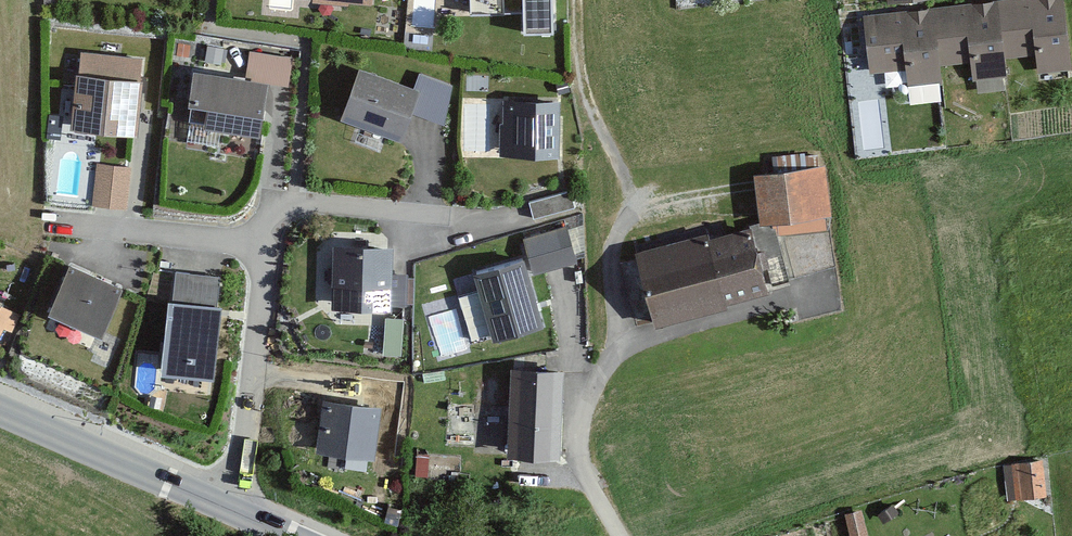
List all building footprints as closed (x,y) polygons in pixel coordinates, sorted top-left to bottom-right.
[(470,11),(523,12),(522,28),(555,28),(554,0),(469,0),(470,11)] [(855,5),(861,71),(903,67),(905,84),(937,81),(936,57),(970,54),(972,78),(1005,75),(1003,50),(1034,47),(1036,72),(1071,70),(1065,0),(920,0),(855,5)] [(246,71),(194,64),(186,119),(260,129),(267,77),(288,80),(292,50),(249,45),(246,71)] [(145,54),(77,47),(70,123),(138,130),(145,54)] [(358,59),(339,113),(401,135),(411,108),(442,119),(456,82),(415,67),(411,78),(358,59)] [(560,104),(506,102),(503,158),(557,161),(560,104)] [(127,165),(91,161),(87,200),(123,203),(127,165)] [(825,165),(755,169),(760,234),(829,229),(825,165)] [(568,185),(524,195),(529,216),(573,206),(568,185)] [(753,220),(635,250),(652,318),(771,288),(753,220)] [(568,223),(524,235),(534,272),(577,260),(568,223)] [(393,249),(334,247),(331,311),(391,313),(393,249)] [(524,252),(473,267),(493,336),(544,321),(524,252)] [(125,285),(68,262),(50,306),(107,329),(125,285)] [(226,269),(171,262),(158,368),(214,375),(226,269)] [(12,313),(0,306),(0,336),(12,313)] [(562,363),(510,362),(507,450),(559,452),(562,363)] [(381,411),(323,404),(317,454),(375,461),(381,411)] [(1041,460),(1006,464),(1009,497),(1045,493),(1041,460)] [(838,511),(844,535),(868,535),(861,506),(838,511)]
